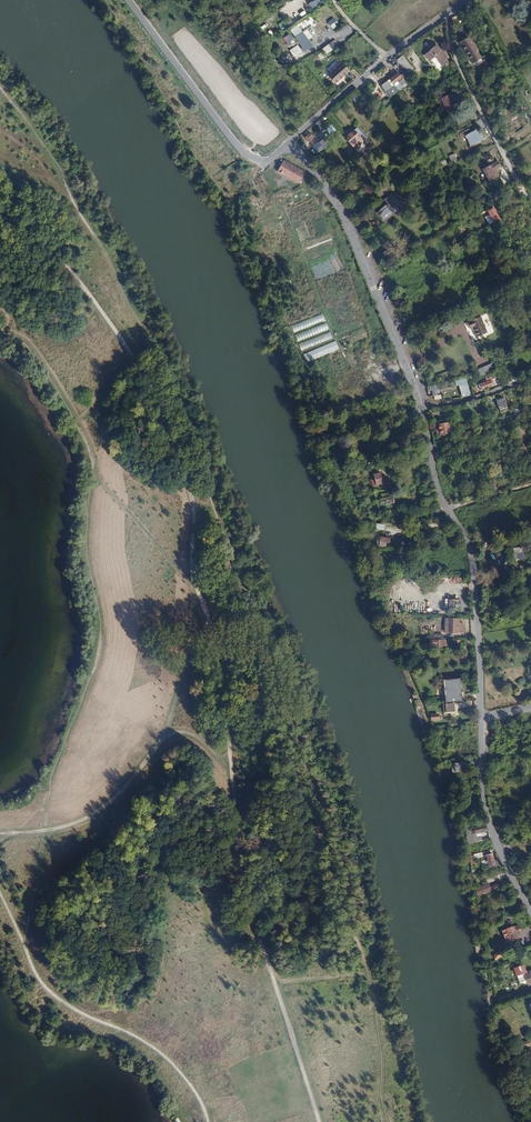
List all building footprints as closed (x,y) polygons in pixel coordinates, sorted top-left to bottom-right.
[(306,41),(304,42),(300,36),(301,35),(300,33),(293,37),(298,45),(290,51),(294,57),(302,52),(303,53),(311,47),(306,41)] [(477,60),(466,38),(457,43),(468,65),(477,60)] [(325,54),(339,45),(335,40),(322,48),(325,54)] [(432,59),(434,58),(434,57),(440,52),(436,46),(429,50),(430,51),(424,55),(428,62),(432,59)] [(325,56),(319,51),(314,53),(316,55),(320,60),(325,56)] [(434,57),(434,58),(440,66),(442,68),(448,63),(445,59),(447,58),(442,51),(440,52),(434,57)] [(414,70),(402,56),(397,60),(399,63),(401,62),(409,73),(414,70)] [(440,66),(434,58),(432,59),(438,68),(440,66)] [(340,76),(341,77),(349,70),(341,62),(326,75),(329,77),(331,76),(335,82),(339,79),(338,78),(335,81),(332,77),(333,77),(330,74),(337,68),(339,71),(340,70),(343,73),(340,76)] [(408,74),(409,73),(401,62),(399,63),(405,71),(408,74)] [(339,79),(341,77),(340,76),(343,73),(340,70),(339,71),(337,68),(330,74),(333,77),(332,77),(335,81),(338,78),(339,79)] [(416,74),(414,70),(409,73),(408,74),(406,76),(409,79),(416,74)] [(315,74),(320,80),(324,77),(320,71),(315,74)] [(401,78),(401,79),(406,76),(408,74),(405,71),(399,76),(397,73),(381,86),(389,97),(401,89),(396,82),(401,78)] [(409,79),(406,76),(401,79),(397,82),(401,88),(410,81),(409,79)] [(441,107),(463,95),(460,90),(448,98),(447,96),(438,101),(441,105),(440,106),(441,107)] [(354,94),(350,98),(355,103),(359,99),(354,94)] [(463,95),(441,107),(442,110),(449,106),(452,111),(446,115),(447,116),(453,112),(450,107),(456,103),(454,100),(463,95)] [(449,106),(442,110),(443,111),(443,110),(446,115),(452,111),(449,106)] [(356,134),(361,130),(358,126),(353,131),(356,134)] [(364,135),(365,134),(361,130),(356,134),(347,142),(354,149),(363,142),(362,141),(366,138),(364,135)] [(463,138),(464,138),(470,134),(468,130),(460,134),(463,138)] [(344,138),(347,142),(356,134),(353,131),(344,138)] [(477,135),(475,131),(470,134),(464,138),(470,149),(482,143),(480,141),(476,143),(473,137),(477,135)] [(330,143),(326,137),(321,140),(322,141),(317,145),(316,144),(312,148),(317,154),(330,143)] [(304,173),(282,161),(276,172),(283,175),(284,173),(299,181),(304,173)] [(482,170),(489,182),(498,176),(495,170),(500,167),(497,161),(482,170)] [(298,184),(299,181),(284,173),(283,175),(298,184)] [(389,209),(398,203),(391,194),(383,200),(389,209)] [(410,201),(407,197),(400,201),(404,207),(406,205),(410,201)] [(402,208),(398,203),(389,209),(383,200),(380,202),(383,206),(375,212),(381,220),(388,215),(390,217),(402,208)] [(489,215),(493,222),(499,219),(498,216),(492,208),(487,212),(489,215)] [(493,222),(489,215),(485,218),(489,224),(493,222)] [(474,246),(477,244),(478,244),(474,239),(469,242),(472,247),(474,246)] [(481,335),(486,333),(479,316),(478,317),(469,321),(466,322),(469,329),(471,328),(473,327),(476,337),(481,335)] [(496,371),(493,363),(478,369),(481,377),(496,371)] [(486,379),(487,382),(479,385),(481,390),(494,384),(492,380),(491,377),(486,379)] [(470,396),(466,379),(455,382),(456,386),(459,386),(462,398),(470,396)] [(505,406),(503,398),(496,401),(499,412),(505,410),(504,406),(505,406)] [(437,425),(438,430),(439,436),(450,433),(447,422),(437,425)] [(371,439),(370,434),(363,436),(366,446),(373,444),(372,444),(375,443),(374,439),(371,439)] [(382,484),(381,479),(380,474),(374,475),(375,480),(376,486),(382,484)] [(393,503),(392,497),(379,500),(380,502),(376,502),(377,507),(393,503)] [(389,544),(389,540),(379,539),(378,549),(385,549),(386,544),(389,544)] [(457,605),(458,600),(454,600),(451,600),(446,600),(446,610),(447,609),(447,613),(453,613),(453,605),(457,605)] [(454,619),(449,619),(446,619),(446,624),(448,624),(448,628),(448,633),(454,634),(454,633),(461,633),(461,624),(454,624),(454,619)] [(444,693),(445,698),(457,696),(456,690),(459,690),(458,681),(443,682),(443,684),(445,684),(446,693),(444,693)] [(445,703),(456,702),(456,701),(455,697),(459,697),(459,690),(456,690),(457,696),(445,698),(445,703)] [(465,763),(457,764),(453,765),(454,767),(451,767),(452,773),(466,771),(465,763)] [(464,816),(467,829),(470,829),(479,826),(476,815),(473,815),(473,814),(464,816)] [(479,826),(470,829),(472,834),(486,831),(484,825),(479,826)] [(491,846),(489,838),(483,840),(484,845),(485,848),(491,846)] [(492,854),(486,855),(489,868),(498,866),(497,860),(494,861),(492,854)] [(490,891),(491,892),(499,888),(498,884),(489,887),(488,884),(475,889),(478,896),(490,891)] [(497,918),(497,920),(505,918),(503,911),(493,915),(495,919),(497,918)] [(512,926),(509,927),(510,930),(506,931),(508,936),(505,937),(507,943),(515,940),(514,938),(517,937),(515,933),(520,931),(518,926),(513,928),(513,927),(512,926)]
